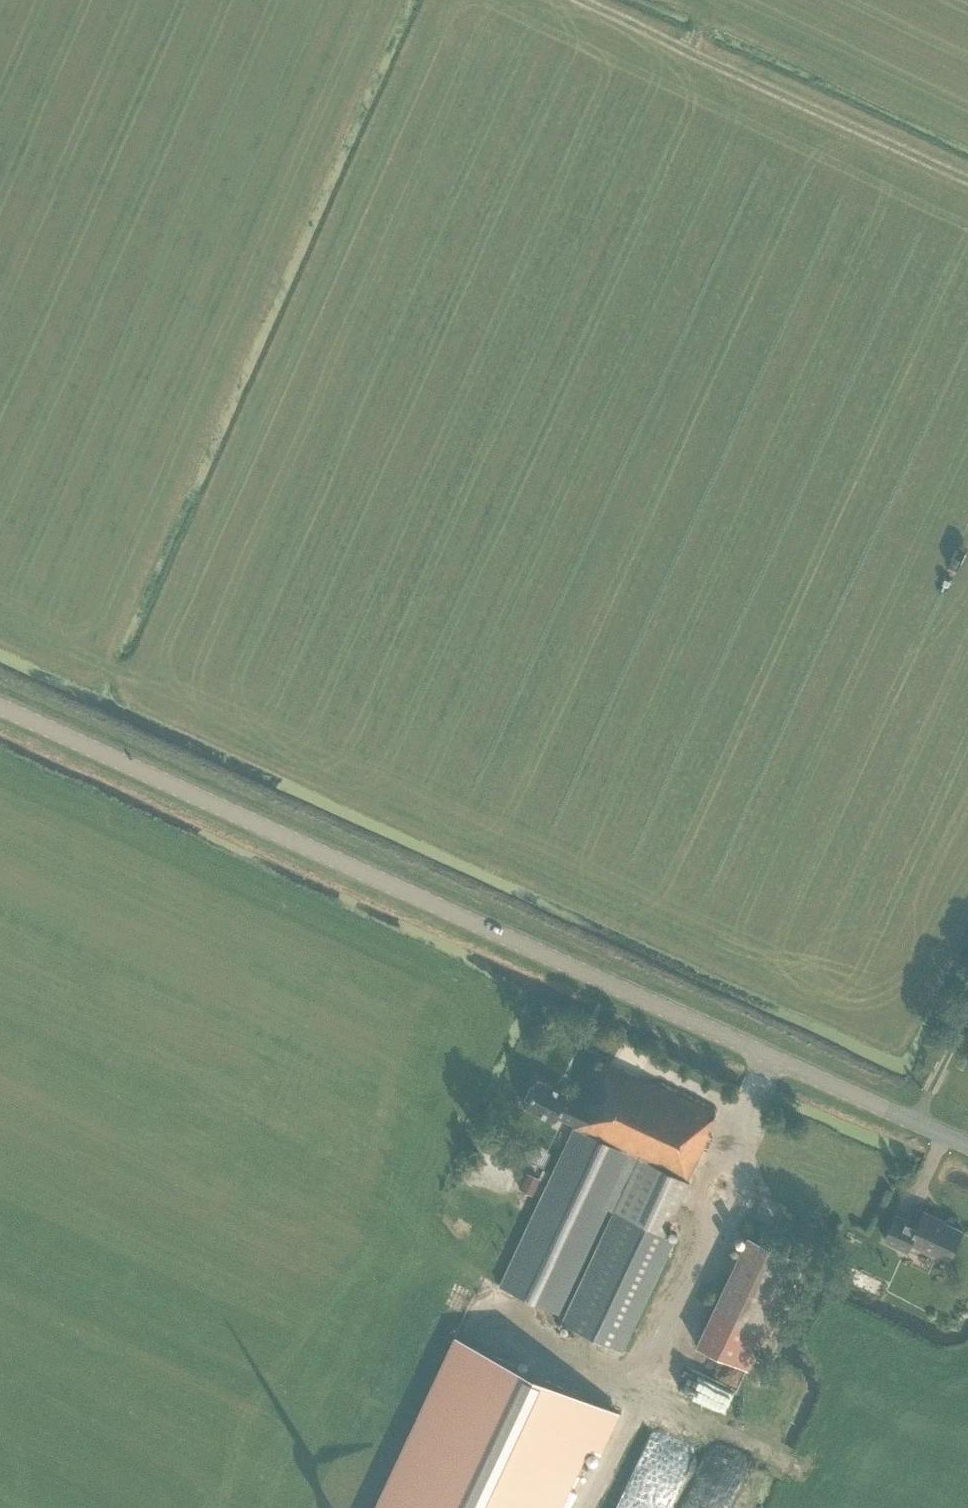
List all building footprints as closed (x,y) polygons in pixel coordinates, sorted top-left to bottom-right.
[(706,1130),(715,1112),(652,1083),(651,1085),(603,1062),(584,1102),(566,1094),(566,1092),(536,1078),(523,1105),(554,1120),(556,1116),(574,1124),(573,1126),(499,1285),(557,1312),(607,1207),(613,1210),(561,1321),(620,1349),(673,1238),(663,1233),(688,1180),(686,1179),(709,1131),(706,1130)] [(536,1184),(525,1178),(519,1191),(530,1196),(536,1184)] [(925,1212),(918,1227),(897,1217),(886,1240),(909,1250),(912,1243),(938,1254),(939,1252),(952,1258),(964,1230),(947,1222),(946,1224),(938,1220),(938,1218),(925,1212)] [(747,1368),(799,1259),(747,1235),(696,1344),(747,1368)] [(452,1342),(374,1507),(560,1507),(585,1454),(596,1457),(616,1414),(452,1342)]
